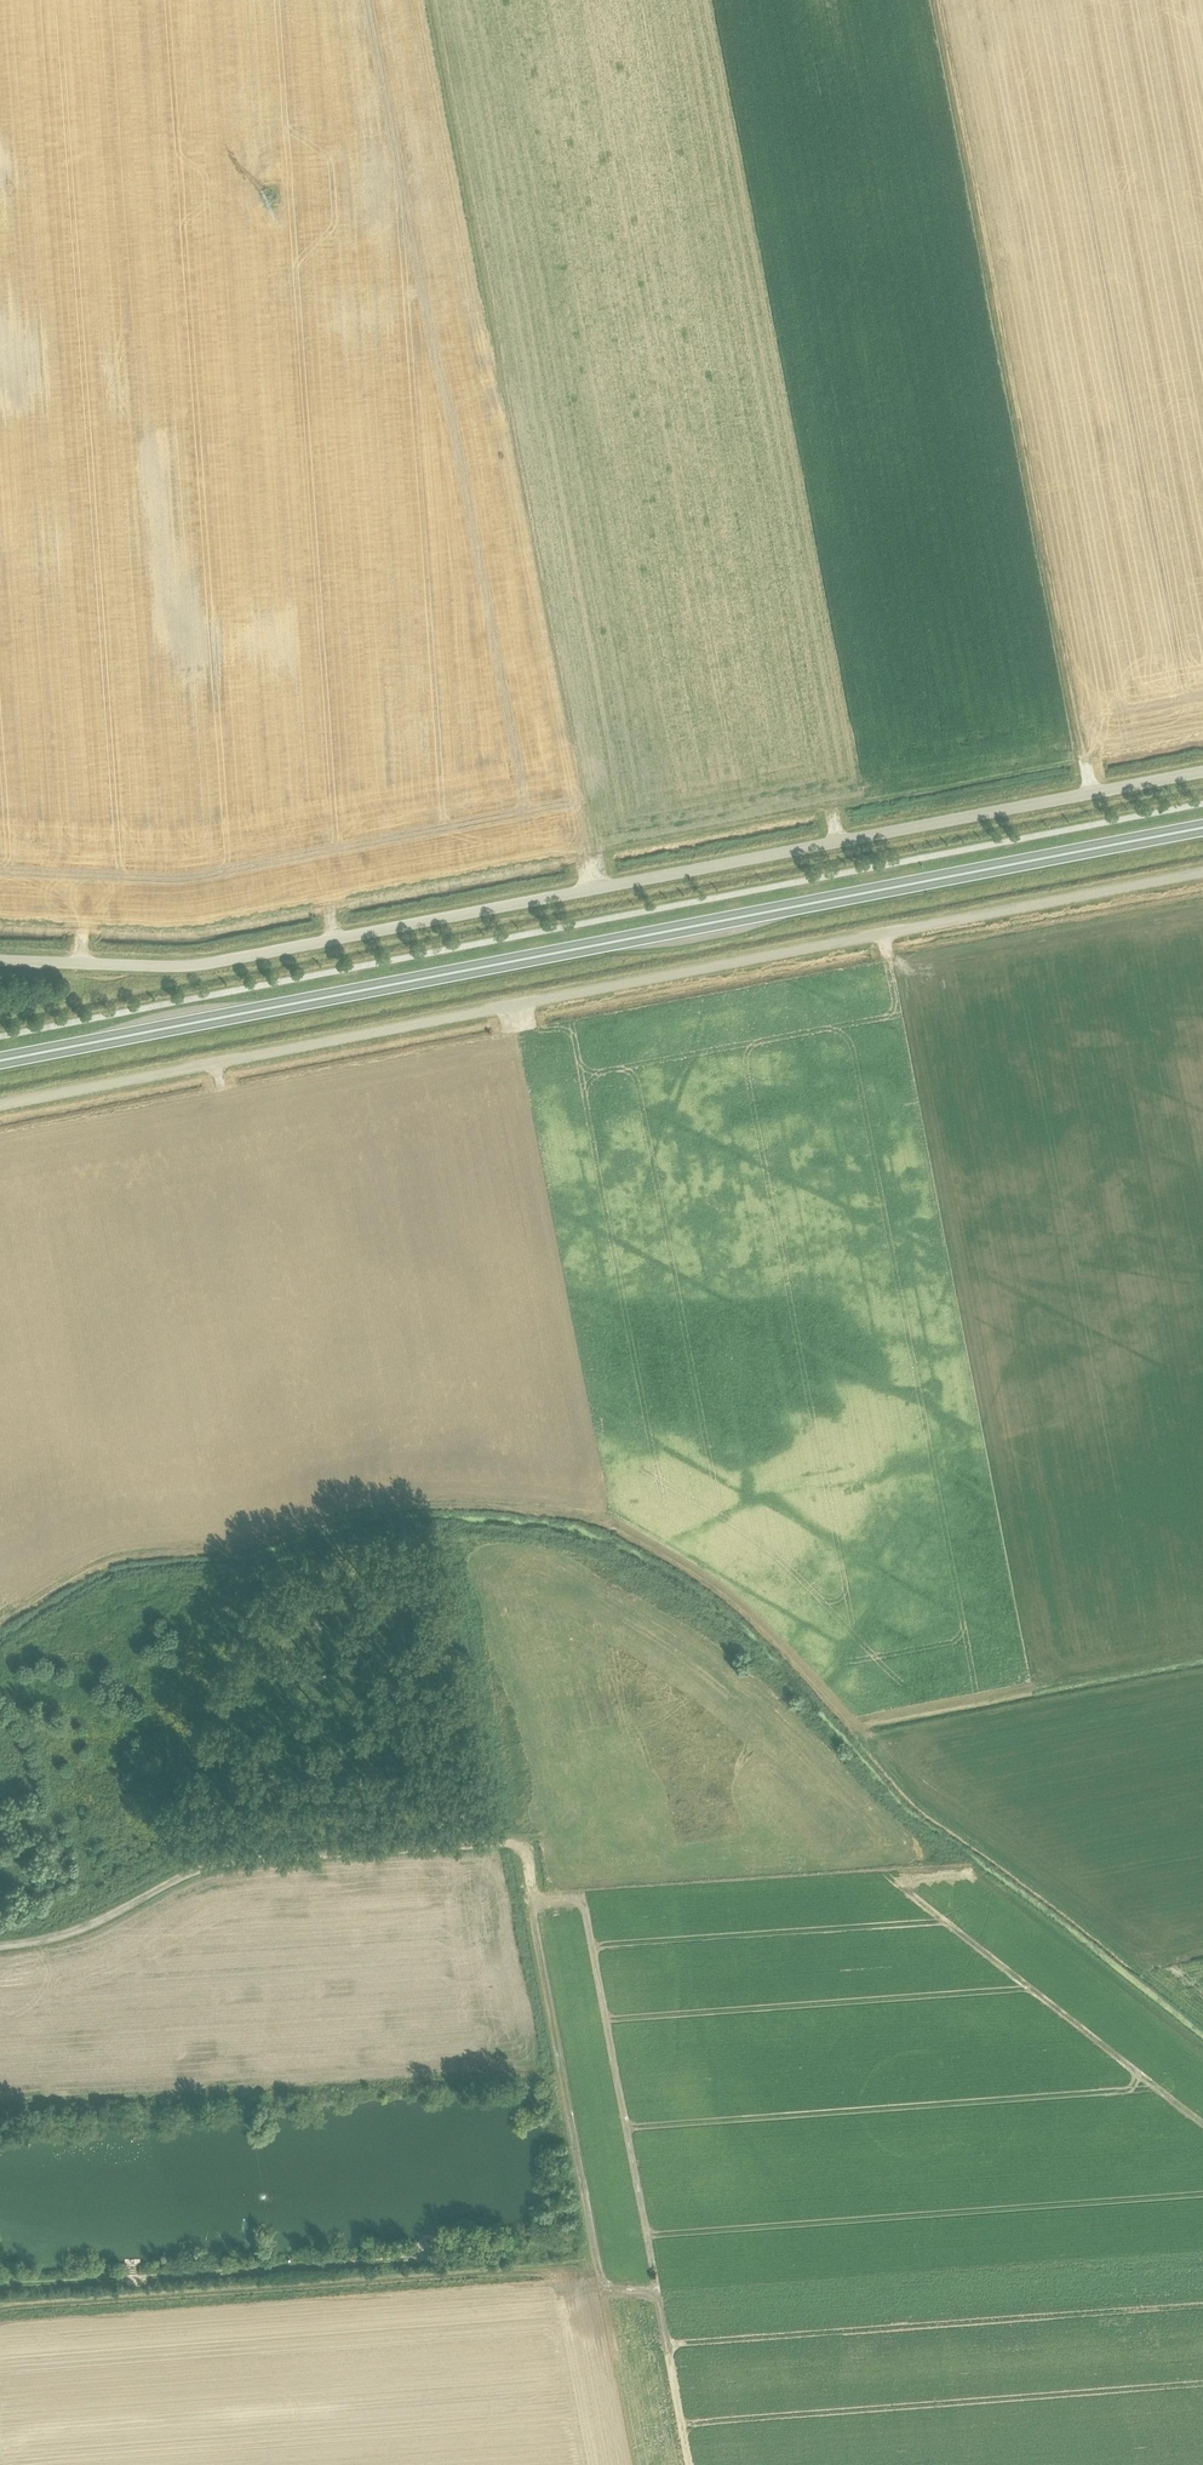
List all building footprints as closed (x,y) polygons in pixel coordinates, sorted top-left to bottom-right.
[(1048,857),(1027,862),(1028,869),(1050,864),(1048,857)]
